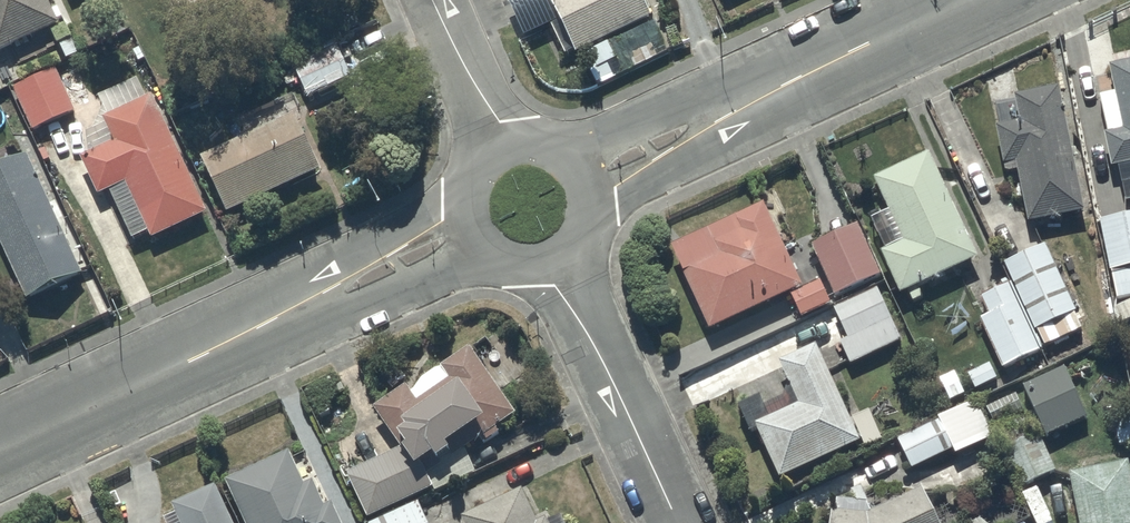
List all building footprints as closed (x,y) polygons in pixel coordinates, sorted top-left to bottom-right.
[(61,28),(60,25),(65,23),(60,12),(55,14),(49,0),(0,0),(0,56),(61,28)] [(578,56),(653,18),(644,0),(554,0),(555,1),(551,3),(578,56)] [(294,67),(310,101),(354,80),(337,47),(294,67)] [(1110,171),(1118,169),(1127,205),(1129,205),(1129,63),(1108,67),(1114,96),(1099,99),(1107,135),(1103,136),(1110,171)] [(14,92),(33,135),(77,115),(57,72),(14,92)] [(150,235),(153,242),(208,216),(154,98),(147,101),(138,81),(99,99),(104,110),(93,131),(86,135),(95,155),(83,160),(100,199),(111,194),(133,243),(150,235)] [(1015,167),(1027,226),(1084,215),(1059,90),(1015,99),(1020,126),(996,131),(1003,169),(1015,167)] [(203,160),(229,217),(323,175),(297,117),(289,121),(282,104),(267,111),(274,128),(203,160)] [(881,256),(900,299),(908,295),(912,305),(924,300),(920,290),(978,264),(929,156),(873,182),(888,216),(872,224),(885,253),(881,256)] [(28,304),(83,277),(29,159),(0,172),(0,243),(28,304)] [(672,251),(711,335),(791,299),(801,320),(831,307),(821,285),(804,293),(765,209),(672,251)] [(1115,302),(1129,299),(1129,217),(1099,223),(1115,302)] [(811,247),(835,299),(881,278),(857,226),(811,247)] [(1038,333),(1045,349),(1082,333),(1044,247),(1004,264),(1034,334),(1038,333)] [(980,321),(1002,372),(1040,355),(1010,287),(979,300),(987,318),(980,321)] [(840,344),(851,368),(902,343),(876,290),(832,311),(847,341),(840,344)] [(1117,328),(1129,322),(1129,304),(1114,311),(1117,328)] [(756,434),(779,482),(860,444),(814,348),(779,364),(793,395),(766,408),(761,398),(739,408),(752,436),(756,434)] [(467,452),(517,417),(472,351),(426,380),(412,397),(407,390),(374,411),(401,452),(348,477),(369,522),(374,522),(478,474),(467,452)] [(1022,388),(1046,440),(1088,422),(1064,369),(1022,388)] [(953,453),(955,458),(995,439),(977,402),(896,441),(911,473),(953,453)] [(1017,490),(1056,475),(1040,437),(1002,453),(1017,490)] [(244,522),(342,522),(334,506),(326,509),(314,483),(305,487),(290,455),(226,484),(244,522)] [(1129,477),(1127,465),(1100,471),(1099,466),(1086,469),(1087,474),(1068,478),(1077,522),(1129,522),(1129,477)] [(219,488),(173,509),(176,516),(164,521),(165,522),(234,522),(219,488)] [(921,491),(872,515),(867,505),(836,502),(835,514),(831,513),(830,522),(936,522),(921,491)] [(463,522),(537,522),(522,492),(462,520),(463,522)] [(420,504),(379,522),(428,522),(420,504)]
